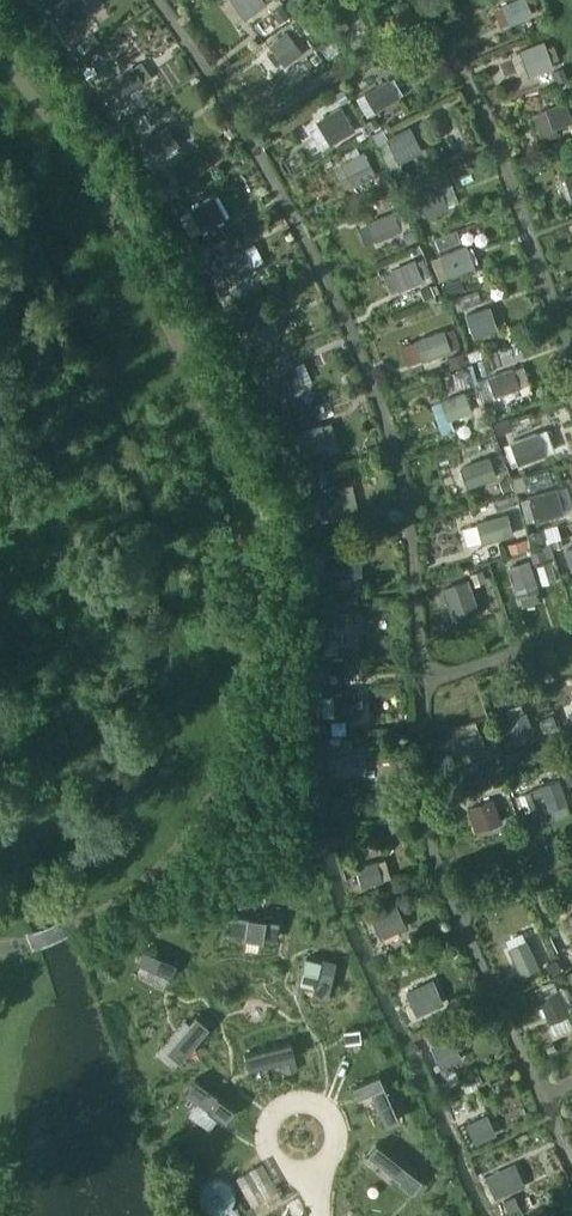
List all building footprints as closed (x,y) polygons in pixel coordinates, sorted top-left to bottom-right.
[(82,0),(65,0),(54,8),(69,28),(91,12),(82,0)] [(262,0),(230,0),(243,18),(264,3),(262,0)] [(525,0),(511,0),(499,5),(508,24),(531,13),(525,0)] [(346,25),(335,8),(313,23),(325,40),(346,25)] [(300,52),(285,32),(268,45),(283,65),(300,52)] [(551,67),(541,42),(518,51),(527,76),(551,67)] [(112,104),(145,81),(134,66),(101,88),(112,104)] [(397,96),(387,78),(363,92),(373,110),(397,96)] [(544,107),(551,127),(571,120),(565,100),(544,107)] [(331,144),(354,131),(340,106),(317,119),(331,144)] [(420,149),(408,125),(384,137),(396,161),(420,149)] [(180,144),(169,126),(146,141),(157,158),(180,144)] [(375,175),(362,151),(339,163),(341,166),(334,170),(344,189),(351,185),(352,187),(375,175)] [(563,177),(571,199),(571,198),(571,174),(563,177)] [(446,204),(438,186),(414,196),(422,214),(446,204)] [(226,217),(215,197),(181,215),(192,236),(226,217)] [(375,242),(401,230),(392,212),(367,222),(375,242)] [(473,265),(464,243),(438,254),(446,275),(473,265)] [(255,267),(245,247),(217,261),(227,281),(255,267)] [(421,278),(413,258),(388,268),(396,289),(421,278)] [(496,324),(489,303),(464,312),(471,333),(496,324)] [(281,332),(270,307),(244,319),(255,344),(281,332)] [(449,348),(442,328),(413,339),(420,359),(449,348)] [(305,386),(295,363),(262,377),(271,400),(305,386)] [(487,376),(495,397),(519,388),(512,367),(487,376)] [(470,411),(463,392),(439,400),(446,419),(470,411)] [(330,447),(322,424),(295,433),(303,456),(330,447)] [(544,453),(536,431),(508,441),(516,463),(544,453)] [(494,476),(487,456),(458,466),(465,486),(494,476)] [(344,515),(338,484),(317,489),(323,519),(344,515)] [(561,512),(554,489),(527,497),(534,520),(561,512)] [(511,534),(506,513),(475,522),(481,542),(511,534)] [(569,572),(571,571),(571,547),(563,550),(569,572)] [(354,577),(352,554),(316,557),(318,580),(354,577)] [(507,569),(514,589),(533,582),(526,562),(507,569)] [(475,603),(467,579),(441,587),(449,611),(475,603)] [(355,634),(353,614),(318,616),(319,636),(355,634)] [(360,717),(359,691),(331,692),(333,718),(360,717)] [(533,736),(525,712),(505,718),(513,743),(533,736)] [(485,751),(478,732),(454,740),(460,759),(485,751)] [(365,773),(363,745),(335,746),(336,775),(365,773)] [(566,803),(558,780),(539,787),(547,810),(566,803)] [(500,823),(492,800),(466,809),(474,832),(500,823)] [(360,888),(382,882),(376,860),(354,867),(360,888)] [(403,928),(393,905),(369,916),(379,939),(403,928)] [(232,910),(229,931),(276,939),(279,918),(232,910)] [(537,968),(525,941),(507,950),(519,976),(537,968)] [(142,946),(136,958),(169,973),(175,962),(142,946)] [(326,997),(335,955),(322,952),(312,994),(326,997)] [(416,1015),(442,1002),(431,979),(405,991),(416,1015)] [(567,1016),(556,991),(537,999),(548,1025),(567,1016)] [(207,1026),(194,1014),(164,1046),(177,1058),(207,1026)] [(459,1060),(449,1037),(428,1046),(439,1069),(459,1060)] [(294,1056),(289,1039),(245,1050),(249,1067),(294,1056)] [(396,1114),(377,1070),(365,1076),(384,1120),(396,1114)] [(194,1076),(184,1089),(223,1118),(232,1105),(194,1076)] [(494,1135),(485,1115),(463,1125),(472,1145),(494,1135)] [(419,1175),(374,1140),(363,1155),(408,1189),(419,1175)] [(515,1187),(506,1168),(491,1175),(499,1194),(515,1187)]
